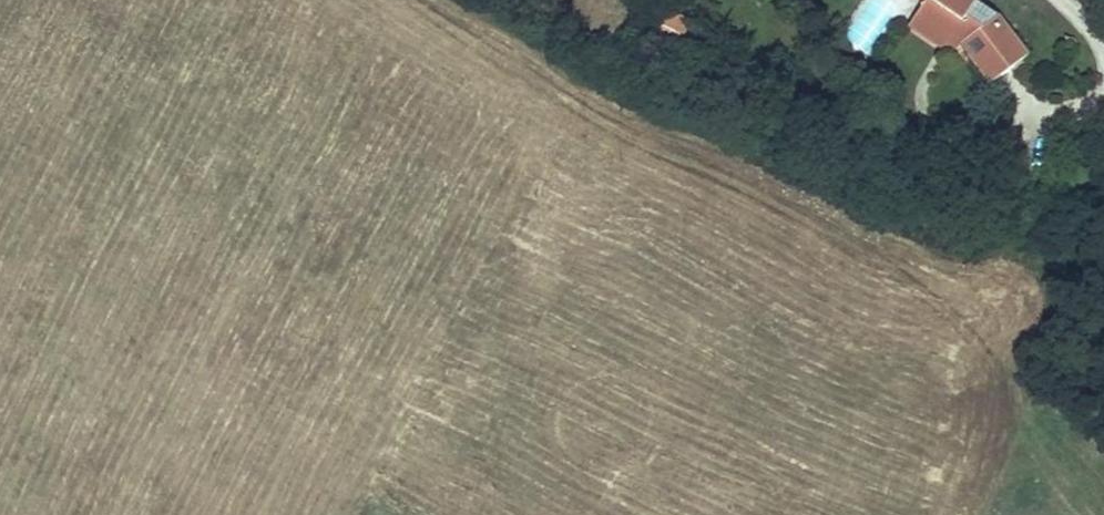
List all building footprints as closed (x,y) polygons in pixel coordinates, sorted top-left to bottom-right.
[(974,0),(925,0),(916,12),(961,43),(991,85),(1027,58),(995,14),(974,0)] [(961,43),(916,12),(908,26),(951,56),(961,43)]
